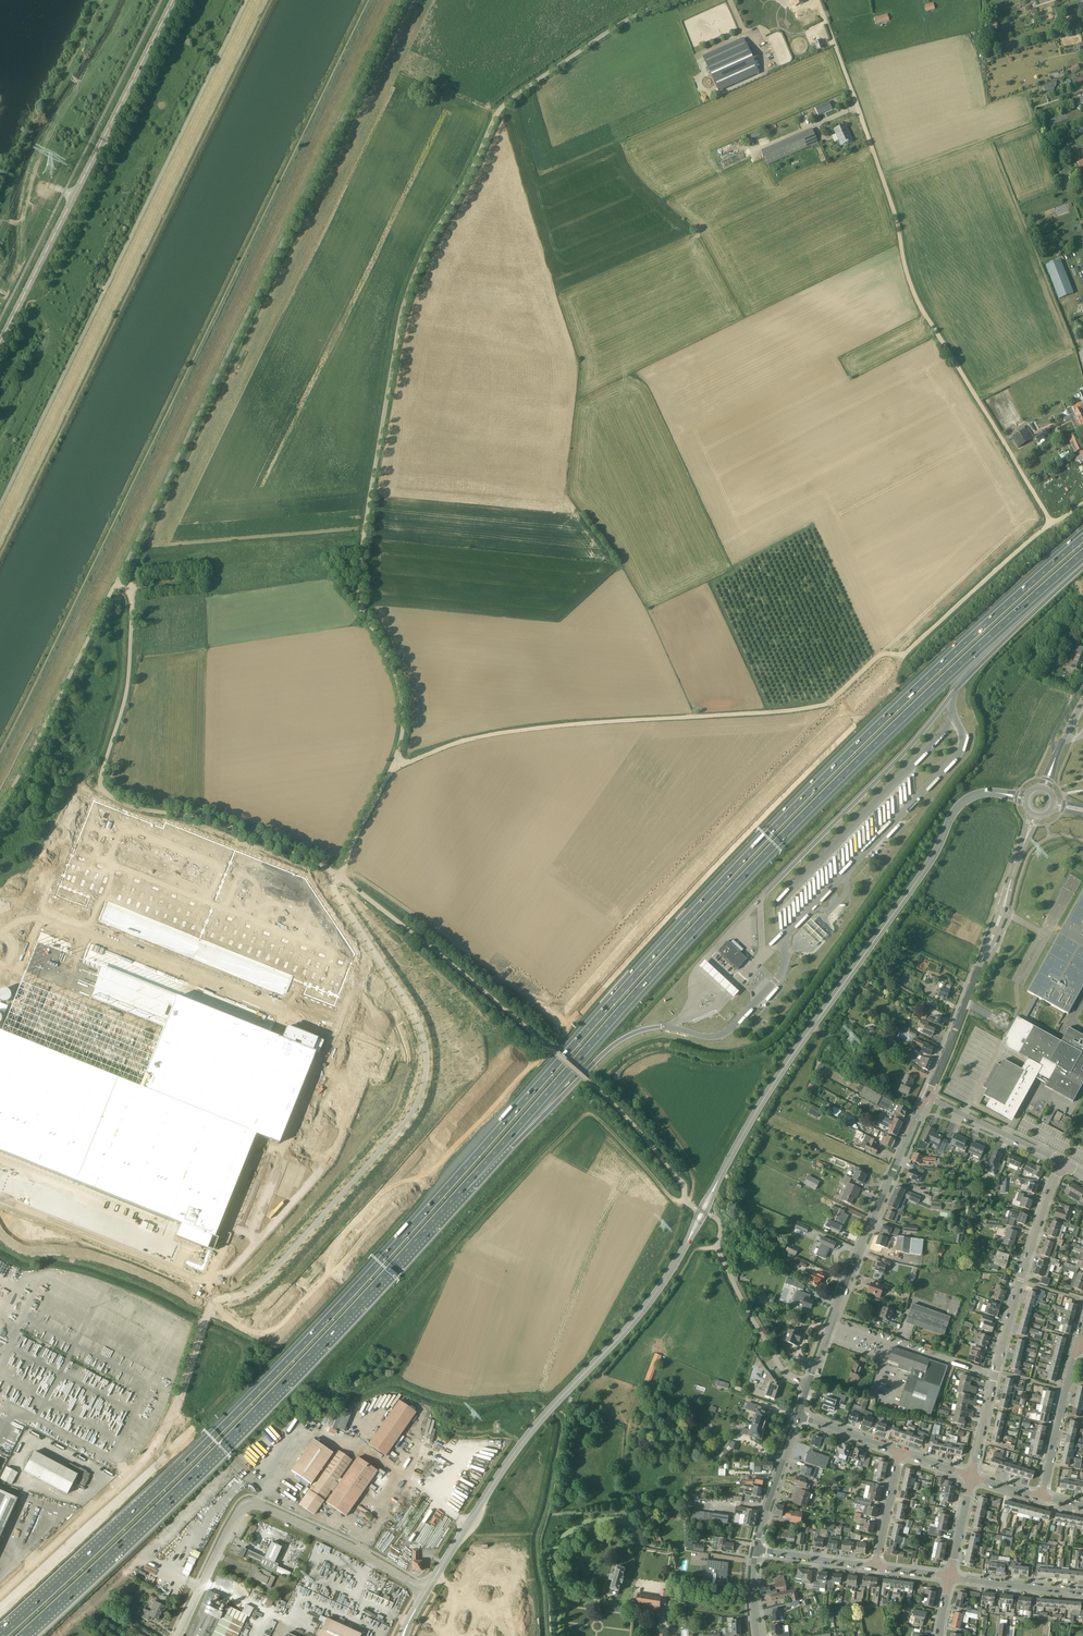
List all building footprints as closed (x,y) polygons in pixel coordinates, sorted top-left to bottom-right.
[(888,14),(875,18),(876,24),(889,20),(888,14)] [(1077,31),(1077,28),(1074,29),(1072,23),(1069,24),(1072,33),(1077,31)] [(717,88),(758,69),(744,39),(703,57),(717,88)] [(818,51),(825,49),(821,41),(815,43),(818,51)] [(1077,65),(1070,70),(1073,75),(1081,69),(1077,65)] [(1054,89),(1054,88),(1052,83),(1046,85),(1043,86),(1045,92),(1054,89)] [(829,102),(815,108),(818,115),(832,109),(829,102)] [(848,142),(852,141),(845,125),(835,130),(842,146),(849,143),(848,142)] [(1073,129),(1058,134),(1059,138),(1074,133),(1073,129)] [(769,165),(819,143),(813,130),(763,152),(769,165)] [(752,139),(760,136),(758,132),(746,136),(749,144),(753,142),(752,139)] [(730,150),(720,155),(721,158),(731,154),(730,150)] [(1059,259),(1044,265),(1058,302),(1073,296),(1059,259)] [(1082,413),(1082,412),(1082,410),(1082,402),(1066,410),(1069,416),(1063,418),(1065,422),(1071,419),(1071,420),(1074,418),(1082,413)] [(1074,418),(1078,427),(1077,428),(1079,432),(1082,430),(1082,413),(1074,418)] [(1033,439),(1026,429),(1025,429),(1018,434),(1012,438),(1018,448),(1033,439)] [(1076,434),(1068,438),(1075,453),(1082,448),(1076,434)] [(1073,457),(1078,466),(1082,463),(1082,451),(1073,457)] [(1066,666),(1080,672),(1082,664),(1082,648),(1074,645),(1066,666)] [(79,797),(92,802),(96,790),(82,786),(79,797)] [(236,849),(166,821),(164,827),(126,805),(94,800),(60,884),(57,883),(52,896),(89,911),(94,899),(200,941),(236,849)] [(78,804),(74,812),(71,810),(69,814),(84,822),(90,810),(78,804)] [(355,953),(306,877),(236,849),(200,941),(305,982),(300,995),(337,1010),(343,997),(339,995),(355,953)] [(1025,1021),(1038,997),(1068,1014),(1082,987),(1082,891),(1059,934),(1060,934),(1063,935),(1060,942),(1056,948),(1052,946),(1027,992),(1034,995),(1021,1019),(1025,1021)] [(810,918),(802,928),(818,942),(826,933),(810,918)] [(38,941),(2,1031),(118,1078),(141,1087),(177,996),(72,954),(77,942),(40,927),(35,940),(38,941)] [(730,943),(728,941),(718,952),(721,955),(720,956),(733,968),(734,967),(737,970),(748,959),(741,953),(744,949),(733,940),(730,943)] [(706,959),(705,959),(700,965),(701,966),(711,975),(719,983),(730,993),(734,996),(739,990),(736,987),(725,977),(717,969),(706,959)] [(946,985),(943,984),(941,988),(938,997),(943,999),(944,998),(946,999),(949,991),(948,991),(949,989),(950,990),(951,986),(946,985)] [(177,996),(141,1087),(257,1133),(280,1142),(316,1052),(320,1054),(325,1040),(288,1025),(283,1038),(177,996)] [(941,1017),(937,1016),(935,1021),(934,1020),(934,1019),(929,1017),(928,1018),(926,1017),(928,1014),(923,1012),(921,1018),(943,1026),(945,1019),(941,1017)] [(1046,1082),(1048,1082),(1045,1087),(1073,1102),(1082,1084),(1082,1071),(1081,1070),(1082,1067),(1082,1035),(1082,1031),(1077,1028),(1076,1031),(1069,1028),(1061,1041),(1058,1040),(1025,1021),(1021,1019),(1017,1017),(1011,1027),(1005,1038),(1008,1039),(1004,1046),(1028,1059),(1026,1062),(1025,1064),(1022,1063),(1019,1068),(1003,1060),(1000,1066),(996,1063),(983,1087),(987,1090),(984,1095),(991,1099),(987,1106),(1011,1118),(1036,1072),(1041,1076),(1044,1077),(1043,1080),(1046,1082)] [(929,1023),(922,1020),(919,1027),(924,1029),(922,1034),(928,1036),(929,1035),(932,1036),(935,1030),(927,1026),(929,1023)] [(309,1024),(307,1029),(322,1036),(325,1030),(309,1024)] [(77,1180),(118,1078),(2,1031),(0,1030),(0,1150),(77,1180)] [(929,1045),(914,1039),(912,1043),(923,1048),(921,1052),(930,1056),(934,1048),(928,1046),(929,1045)] [(928,1072),(932,1061),(922,1056),(920,1061),(911,1055),(908,1060),(924,1070),(928,1072)] [(906,1075),(899,1091),(908,1095),(916,1076),(912,1074),(911,1077),(906,1075)] [(141,1087),(118,1078),(77,1180),(183,1223),(177,1236),(214,1250),(220,1236),(216,1235),(257,1133),(141,1087)] [(859,1096),(896,1116),(903,1119),(904,1116),(904,1117),(905,1116),(907,1111),(907,1110),(899,1106),(860,1085),(857,1091),(861,1093),(859,1096)] [(808,1113),(817,1118),(820,1112),(811,1107),(808,1113)] [(903,1119),(896,1116),(893,1121),(890,1119),(891,1119),(882,1114),(880,1118),(881,1119),(881,1120),(899,1130),(902,1122),(901,1122),(903,1119)] [(890,1137),(891,1135),(896,1137),(899,1130),(881,1120),(879,1123),(887,1126),(884,1135),(887,1136),(890,1137)] [(942,1138),(942,1137),(933,1133),(935,1130),(929,1127),(925,1135),(922,1141),(923,1141),(919,1149),(927,1150),(930,1143),(940,1147),(939,1151),(944,1151),(947,1143),(948,1141),(942,1138)] [(865,1135),(860,1147),(876,1154),(878,1148),(875,1147),(875,1145),(876,1145),(878,1141),(865,1135)] [(967,1139),(963,1137),(963,1138),(955,1135),(951,1144),(947,1143),(944,1151),(949,1152),(952,1145),(962,1150),(961,1153),(964,1154),(965,1153),(967,1146),(965,1145),(967,1139)] [(883,1137),(881,1142),(880,1144),(892,1149),(896,1140),(890,1137),(887,1136),(886,1138),(883,1137)] [(969,1152),(971,1153),(970,1156),(979,1160),(985,1147),(984,1148),(978,1145),(979,1144),(973,1142),(969,1152)] [(987,1158),(983,1168),(983,1169),(984,1167),(991,1171),(990,1172),(995,1174),(997,1168),(995,1168),(996,1166),(997,1166),(1002,1154),(995,1151),(991,1159),(987,1158)] [(939,1158),(936,1158),(923,1157),(914,1153),(911,1160),(920,1164),(921,1161),(927,1161),(927,1164),(929,1164),(929,1162),(938,1163),(939,1158)] [(1010,1155),(1007,1163),(1010,1164),(1008,1167),(1014,1170),(1011,1178),(1017,1178),(1018,1177),(1022,1168),(1019,1167),(1022,1160),(1010,1155)] [(1028,1163),(1024,1170),(1028,1172),(1026,1175),(1026,1176),(1027,1176),(1031,1177),(1032,1174),(1040,1178),(1044,1169),(1037,1166),(1036,1167),(1028,1163)] [(863,1170),(856,1167),(853,1172),(855,1172),(853,1179),(863,1183),(867,1175),(862,1173),(863,1170)] [(910,1169),(907,1177),(916,1181),(920,1172),(923,1174),(925,1170),(919,1168),(917,1172),(910,1169)] [(820,1182),(808,1175),(803,1184),(816,1190),(820,1182)] [(1026,1191),(1030,1192),(1035,1194),(1038,1184),(1035,1183),(1036,1180),(1018,1177),(1017,1178),(1020,1180),(1020,1181),(1020,1182),(1020,1183),(1020,1184),(1021,1184),(1021,1185),(1022,1185),(1023,1185),(1024,1185),(1025,1184),(1025,1183),(1029,1185),(1026,1191)] [(850,1181),(844,1178),(843,1178),(840,1183),(847,1186),(844,1193),(848,1194),(846,1197),(845,1196),(843,1200),(851,1204),(855,1194),(858,1195),(861,1189),(849,1183),(850,1181)] [(1082,1203),(1082,1194),(1082,1191),(1074,1185),(1075,1184),(1070,1182),(1068,1186),(1064,1192),(1068,1194),(1069,1193),(1080,1199),(1078,1201),(1082,1204),(1082,1203)] [(832,1193),(834,1186),(827,1184),(825,1191),(832,1193)] [(912,1193),(897,1187),(894,1193),(902,1196),(902,1197),(909,1200),(912,1193)] [(894,1193),(888,1206),(896,1210),(900,1202),(902,1197),(902,1196),(894,1193)] [(1021,1195),(1014,1194),(1013,1202),(1018,1202),(1021,1202),(1023,1203),(1021,1207),(1020,1206),(1029,1210),(1032,1201),(1023,1198),(1020,1198),(1021,1195)] [(830,1229),(830,1227),(840,1232),(843,1226),(842,1226),(845,1220),(846,1220),(848,1216),(844,1213),(845,1211),(833,1206),(832,1208),(838,1211),(833,1222),(828,1220),(825,1227),(830,1229)] [(1057,1208),(1054,1216),(1062,1218),(1062,1219),(1068,1221),(1073,1208),(1066,1206),(1065,1209),(1064,1211),(1057,1208)] [(896,1210),(895,1213),(889,1211),(886,1218),(896,1223),(898,1215),(902,1217),(904,1212),(896,1210)] [(1008,1219),(1006,1225),(1013,1226),(1015,1219),(1018,1220),(1017,1222),(1024,1224),(1027,1216),(1020,1213),(1020,1214),(1012,1211),(1010,1211),(1007,1219),(1008,1219)] [(1062,1224),(1060,1224),(1052,1221),(1050,1228),(1058,1231),(1062,1232),(1064,1226),(1068,1227),(1069,1224),(1063,1222),(1062,1224)] [(795,1228),(807,1233),(809,1227),(798,1222),(795,1228)] [(890,1234),(897,1237),(900,1230),(892,1227),(892,1228),(883,1225),(880,1232),(889,1235),(890,1234)] [(1062,1232),(1058,1231),(1050,1228),(1048,1235),(1055,1238),(1056,1238),(1057,1238),(1056,1241),(1062,1243),(1064,1240),(1060,1239),(1062,1232)] [(1017,1232),(1008,1229),(1004,1244),(1013,1247),(1017,1232)] [(891,1242),(897,1243),(897,1238),(888,1237),(887,1238),(879,1235),(876,1245),(884,1248),(884,1247),(888,1249),(891,1242)] [(829,1240),(822,1237),(820,1243),(822,1244),(817,1255),(825,1258),(830,1247),(833,1249),(836,1243),(830,1241),(830,1240),(829,1240)] [(897,1243),(896,1251),(909,1255),(922,1256),(922,1250),(923,1239),(911,1238),(897,1237),(897,1238),(897,1243)] [(1057,1245),(1061,1246),(1062,1243),(1056,1241),(1055,1244),(1053,1244),(1054,1243),(1046,1241),(1043,1248),(1051,1250),(1055,1252),(1057,1245)] [(798,1249),(789,1245),(785,1252),(795,1257),(798,1249)] [(1078,1249),(1074,1247),(1073,1250),(1082,1253),(1080,1260),(1082,1261),(1082,1250),(1078,1249)] [(1051,1250),(1043,1248),(1041,1255),(1049,1257),(1051,1250)] [(993,1264),(991,1264),(989,1268),(998,1271),(999,1266),(1006,1268),(1008,1262),(1007,1262),(1010,1255),(998,1251),(996,1256),(993,1264)] [(189,1257),(187,1262),(203,1268),(205,1263),(189,1257)] [(22,1271),(0,1259),(0,1273),(16,1282),(22,1271)] [(884,1273),(886,1266),(889,1267),(891,1263),(884,1260),(883,1265),(878,1263),(876,1270),(879,1271),(878,1272),(883,1274),(883,1273),(884,1273)] [(1045,1270),(1047,1263),(1039,1260),(1037,1267),(1045,1270)] [(1080,1260),(1078,1260),(1077,1264),(1076,1266),(1069,1264),(1068,1267),(1078,1270),(1079,1267),(1080,1268),(1082,1269),(1082,1261),(1080,1260)] [(1034,1274),(1042,1277),(1043,1276),(1045,1270),(1037,1267),(1034,1274)] [(1078,1270),(1068,1267),(1067,1270),(1074,1273),(1072,1279),(1073,1280),(1076,1281),(1082,1283),(1082,1275),(1078,1273),(1078,1274),(1077,1273),(1078,1270)] [(818,1274),(814,1272),(810,1280),(813,1282),(812,1285),(816,1286),(817,1284),(819,1284),(821,1279),(823,1280),(825,1275),(819,1272),(818,1274)] [(1042,1277),(1040,1283),(1048,1286),(1050,1279),(1043,1276),(1042,1277)] [(1076,1281),(1074,1288),(1081,1290),(1082,1286),(1082,1283),(1076,1281)] [(805,1286),(795,1282),(793,1287),(803,1290),(805,1286)] [(880,1299),(884,1290),(887,1291),(888,1287),(875,1282),(874,1284),(871,1283),(868,1293),(874,1295),(873,1296),(880,1299)] [(1005,1287),(997,1285),(996,1288),(997,1289),(993,1298),(1002,1302),(1004,1295),(1004,1294),(1005,1291),(1003,1291),(1005,1287)] [(804,1293),(798,1291),(796,1298),(799,1299),(798,1303),(802,1305),(811,1308),(813,1301),(809,1300),(809,1299),(805,1297),(803,1297),(804,1293)] [(1029,1291),(1027,1298),(1035,1300),(1037,1293),(1029,1291)] [(948,1313),(957,1316),(963,1299),(954,1296),(948,1313)] [(1038,1301),(1035,1300),(1027,1298),(1025,1305),(1033,1307),(1034,1305),(1037,1306),(1038,1303),(1042,1304),(1043,1301),(1038,1300),(1038,1301)] [(997,1317),(1001,1304),(989,1300),(987,1307),(990,1308),(988,1314),(997,1317)] [(1069,1303),(1068,1310),(1075,1312),(1077,1305),(1069,1303)] [(945,1335),(952,1317),(914,1304),(907,1322),(945,1335)] [(1031,1314),(1033,1307),(1025,1305),(1023,1312),(1031,1314)] [(886,1315),(891,1317),(894,1308),(890,1307),(888,1307),(887,1309),(883,1307),(882,1312),(886,1314),(886,1315)] [(1064,1312),(1063,1311),(1062,1317),(1073,1320),(1075,1312),(1068,1310),(1064,1310),(1064,1312)] [(891,1317),(886,1315),(886,1314),(882,1312),(880,1317),(882,1318),(881,1322),(896,1328),(898,1324),(889,1321),(889,1320),(890,1320),(891,1317)] [(1031,1314),(1023,1312),(1021,1319),(1029,1322),(1031,1314)] [(992,1323),(993,1319),(983,1316),(981,1322),(984,1323),(982,1329),(992,1333),(995,1324),(992,1323)] [(1060,1324),(1064,1325),(1071,1327),(1073,1320),(1062,1317),(1060,1322),(1061,1322),(1060,1324)] [(1027,1329),(1029,1322),(1021,1319),(1019,1327),(1027,1329)] [(1069,1334),(1071,1327),(1064,1325),(1062,1332),(1069,1334)] [(1029,1330),(1027,1329),(1019,1327),(1017,1334),(1028,1337),(1029,1333),(1029,1331),(1033,1332),(1034,1329),(1030,1328),(1029,1330)] [(790,1329),(790,1330),(789,1330),(786,1338),(785,1338),(784,1341),(795,1345),(796,1343),(798,1344),(803,1330),(799,1329),(798,1330),(799,1331),(798,1333),(793,1331),(794,1330),(790,1329)] [(977,1339),(976,1339),(974,1344),(976,1344),(975,1347),(977,1348),(983,1350),(984,1347),(985,1347),(986,1344),(988,1344),(990,1338),(979,1334),(977,1339)] [(1066,1339),(1058,1337),(1056,1344),(1064,1346),(1066,1339)] [(1016,1347),(1023,1348),(1025,1341),(1018,1339),(1016,1347)] [(1051,1350),(1062,1353),(1064,1346),(1056,1344),(1053,1343),(1053,1345),(1051,1350)] [(911,1372),(910,1374),(898,1410),(908,1414),(910,1409),(931,1416),(941,1387),(923,1380),(930,1359),(893,1347),(889,1360),(899,1363),(898,1368),(911,1372)] [(1016,1347),(1014,1354),(1022,1356),(1023,1348),(1016,1347)] [(985,1351),(983,1350),(977,1348),(976,1352),(971,1350),(968,1360),(980,1364),(982,1355),(984,1356),(985,1351)] [(1049,1358),(1060,1360),(1062,1353),(1051,1350),(1050,1356),(1049,1358)] [(657,1368),(661,1358),(662,1356),(656,1353),(651,1365),(645,1380),(650,1382),(656,1367),(657,1368)] [(1022,1356),(1014,1354),(1013,1361),(1020,1363),(1022,1356)] [(1060,1360),(1049,1358),(1049,1359),(1047,1359),(1047,1360),(1052,1361),(1051,1365),(1058,1367),(1060,1360)] [(1020,1363),(1013,1361),(1011,1368),(1015,1369),(1014,1374),(1020,1375),(1021,1371),(1018,1370),(1020,1363)] [(861,1368),(862,1364),(859,1363),(856,1362),(853,1370),(852,1370),(850,1377),(859,1380),(861,1373),(862,1368),(861,1368)] [(1058,1367),(1051,1365),(1049,1373),(1056,1375),(1058,1367)] [(767,1371),(768,1371),(762,1388),(767,1390),(765,1397),(774,1400),(779,1386),(776,1386),(777,1383),(775,1382),(776,1380),(775,1380),(774,1380),(768,1371),(767,1371)] [(1054,1382),(1056,1375),(1049,1373),(1047,1380),(1054,1382)] [(961,1375),(960,1381),(971,1383),(971,1380),(979,1382),(979,1379),(961,1375)] [(1004,1386),(1012,1387),(1014,1380),(1006,1378),(1004,1386)] [(960,1381),(959,1387),(977,1391),(977,1387),(970,1386),(971,1383),(960,1381)] [(1012,1387),(1004,1386),(1003,1393),(1014,1395),(1015,1390),(1016,1388),(1015,1388),(1012,1387)] [(1046,1391),(1045,1398),(1052,1400),(1054,1393),(1048,1392),(1049,1388),(1043,1387),(1042,1390),(1046,1391)] [(959,1393),(958,1399),(976,1403),(977,1399),(969,1398),(970,1395),(968,1395),(959,1393)] [(1014,1395),(1003,1393),(1001,1400),(1008,1402),(1012,1402),(1012,1401),(1013,1401),(1014,1395)] [(840,1404),(843,1395),(833,1394),(832,1398),(827,1397),(823,1409),(828,1411),(829,1410),(833,1411),(836,1403),(840,1404)] [(1077,1394),(1075,1401),(1082,1402),(1082,1400),(1082,1395),(1077,1394)] [(1016,1402),(1016,1405),(1020,1406),(1020,1405),(1024,1406),(1026,1399),(1021,1398),(1020,1403),(1016,1402)] [(1052,1400),(1045,1398),(1043,1406),(1051,1407),(1052,1400)] [(958,1399),(957,1404),(967,1407),(968,1404),(975,1406),(976,1403),(958,1399)] [(1008,1402),(1001,1400),(999,1407),(1007,1409),(1008,1402)] [(416,1413),(399,1401),(389,1415),(406,1427),(416,1413)] [(863,1415),(865,1410),(867,1403),(868,1402),(864,1401),(861,1411),(853,1408),(848,1420),(857,1423),(860,1413),(863,1415)] [(1081,1410),(1082,1402),(1075,1401),(1073,1408),(1081,1410)] [(957,1404),(955,1410),(973,1414),(974,1411),(967,1410),(967,1407),(957,1404)] [(753,1425),(764,1429),(769,1414),(770,1410),(757,1405),(754,1412),(757,1413),(753,1425)] [(1051,1407),(1043,1406),(1040,1405),(1039,1411),(1039,1410),(1038,1412),(1049,1415),(1051,1407)] [(1079,1417),(1081,1410),(1073,1408),(1072,1415),(1079,1417)] [(307,1409),(304,1415),(322,1423),(324,1416),(317,1414),(307,1409)] [(1034,1409),(1034,1413),(1038,1414),(1038,1415),(1041,1415),(1040,1421),(1047,1423),(1049,1415),(1038,1412),(1039,1410),(1034,1409)] [(866,1410),(865,1410),(863,1415),(862,1417),(865,1418),(862,1425),(871,1428),(874,1419),(871,1418),(872,1413),(866,1410)] [(955,1410),(954,1416),(965,1419),(965,1416),(973,1418),(973,1414),(955,1410)] [(998,1413),(996,1420),(1004,1422),(1006,1414),(998,1413)] [(321,1424),(336,1431),(341,1419),(341,1418),(336,1417),(325,1415),(324,1416),(322,1423),(321,1424)] [(397,1440),(406,1427),(389,1415),(379,1428),(397,1440)] [(965,1419),(954,1416),(950,1415),(949,1421),(958,1423),(957,1427),(964,1428),(965,1421),(964,1421),(965,1419)] [(884,1418),(880,1417),(877,1417),(875,1423),(878,1424),(876,1430),(884,1432),(887,1425),(882,1424),(884,1418)] [(1002,1429),(1004,1422),(996,1420),(995,1427),(1002,1429)] [(1069,1428),(1076,1429),(1078,1422),(1071,1421),(1069,1428)] [(903,1429),(902,1432),(900,1438),(907,1440),(910,1433),(911,1430),(912,1425),(909,1424),(907,1430),(903,1429)] [(935,1434),(936,1434),(937,1430),(939,1431),(940,1426),(934,1424),(932,1435),(935,1435),(935,1434)] [(761,1438),(764,1429),(753,1425),(751,1431),(743,1428),(742,1433),(749,1435),(754,1437),(753,1439),(756,1440),(756,1438),(759,1439),(759,1440),(760,1441),(761,1441),(762,1440),(762,1439),(761,1438)] [(1029,1432),(1031,1433),(1033,1433),(1034,1432),(1037,1433),(1044,1434),(1046,1427),(1038,1425),(1038,1427),(1036,1426),(1035,1427),(1034,1430),(1030,1429),(1029,1432)] [(900,1438),(902,1432),(898,1431),(899,1429),(895,1428),(892,1427),(890,1432),(894,1433),(893,1435),(900,1438)] [(1001,1436),(1002,1429),(995,1427),(993,1434),(1001,1436)] [(369,1444),(386,1456),(397,1440),(379,1428),(369,1444)] [(1075,1437),(1076,1429),(1069,1428),(1067,1435),(1075,1437)] [(918,1432),(916,1437),(914,1443),(921,1445),(922,1443),(925,1444),(928,1435),(918,1432)] [(1044,1434),(1037,1433),(1034,1432),(1033,1433),(1031,1433),(1030,1439),(1035,1440),(1043,1442),(1044,1434)] [(912,1436),(913,1434),(910,1433),(907,1440),(914,1443),(916,1437),(912,1436)] [(939,1451),(941,1445),(943,1436),(936,1434),(935,1434),(935,1435),(932,1435),(929,1446),(933,1446),(932,1449),(939,1451)] [(1004,1437),(1001,1436),(993,1434),(991,1442),(999,1444),(999,1443),(1002,1444),(1003,1439),(1008,1440),(1008,1437),(1004,1436),(1004,1437)] [(822,1438),(814,1435),(813,1439),(811,1445),(810,1445),(818,1448),(820,1442),(824,1443),(824,1444),(828,1445),(830,1439),(826,1438),(825,1440),(822,1438)] [(1073,1444),(1075,1437),(1067,1435),(1066,1442),(1073,1444)] [(950,1437),(949,1441),(949,1444),(947,1452),(954,1454),(956,1443),(957,1442),(953,1441),(954,1438),(950,1437)] [(302,1482),(309,1487),(333,1453),(313,1439),(291,1471),(304,1479),(302,1482)] [(728,1446),(731,1447),(730,1449),(736,1450),(738,1443),(729,1440),(728,1446)] [(1043,1442),(1035,1440),(1034,1447),(1041,1449),(1043,1442)] [(1077,1445),(1073,1444),(1066,1442),(1064,1450),(1075,1452),(1076,1446),(1080,1447),(1081,1444),(1077,1443),(1077,1445)] [(945,1446),(941,1445),(939,1451),(947,1452),(949,1444),(945,1443),(945,1446)] [(956,1443),(954,1454),(962,1456),(962,1453),(965,1454),(967,1448),(967,1445),(956,1443)] [(842,1445),(839,1444),(836,1452),(839,1453),(847,1456),(850,1446),(843,1444),(842,1445)] [(1026,1444),(1026,1448),(1029,1448),(1028,1454),(1028,1455),(1029,1456),(1032,1457),(1032,1454),(1040,1456),(1041,1449),(1034,1447),(1031,1446),(1031,1445),(1026,1444)] [(863,1451),(856,1448),(852,1458),(860,1461),(864,1462),(867,1454),(863,1452),(863,1451)] [(337,1450),(322,1472),(336,1482),(352,1460),(337,1450)] [(809,1464),(814,1466),(825,1470),(830,1457),(809,1450),(805,1462),(809,1464)] [(1073,1457),(1075,1452),(1064,1450),(1063,1457),(1070,1458),(1073,1459),(1074,1459),(1074,1457),(1073,1457)] [(717,1463),(725,1455),(722,1451),(713,1458),(717,1463)] [(67,1469),(34,1452),(24,1471),(68,1494),(75,1481),(85,1486),(89,1479),(89,1478),(91,1474),(87,1472),(87,1471),(80,1467),(79,1468),(70,1463),(67,1469)] [(997,1468),(999,1461),(1000,1458),(1002,1458),(1003,1454),(1000,1453),(999,1457),(994,1456),(993,1459),(992,1459),(990,1466),(997,1468)] [(339,1484),(334,1491),(333,1493),(353,1507),(377,1471),(357,1457),(339,1484)] [(875,1469),(878,1470),(886,1471),(887,1463),(884,1462),(884,1459),(875,1457),(875,1460),(878,1460),(878,1462),(879,1462),(879,1465),(876,1464),(875,1469)] [(1069,1466),(1070,1458),(1063,1457),(1061,1464),(1069,1466)] [(1000,1458),(999,1461),(997,1468),(1004,1470),(1006,1463),(1007,1460),(1002,1458),(1000,1458)] [(1007,1460),(1006,1463),(1004,1470),(1011,1473),(1013,1465),(1014,1462),(1016,1463),(1017,1459),(1014,1458),(1013,1462),(1007,1460)] [(773,1463),(754,1462),(754,1473),(761,1473),(761,1469),(773,1469),(773,1463)] [(801,1474),(805,1476),(808,1477),(811,1471),(812,1472),(814,1466),(809,1464),(807,1468),(803,1466),(801,1474)] [(1020,1468),(1013,1465),(1011,1473),(1018,1475),(1020,1468)] [(12,1485),(18,1473),(6,1467),(0,1479),(12,1485)] [(1028,1470),(1020,1468),(1018,1475),(1025,1477),(1028,1470)] [(905,1476),(910,1477),(911,1474),(913,1474),(914,1470),(906,1469),(905,1476)] [(884,1479),(886,1471),(878,1470),(876,1477),(875,1477),(874,1481),(879,1482),(880,1478),(884,1479)] [(1035,1472),(1028,1470),(1025,1477),(1032,1479),(1035,1472)] [(339,1484),(336,1482),(322,1472),(310,1490),(324,1500),(331,1489),(334,1491),(339,1484)] [(1067,1489),(1074,1490),(1076,1483),(1076,1480),(1071,1479),(1072,1474),(1068,1474),(1067,1478),(1069,1478),(1069,1481),(1067,1489)] [(852,1484),(860,1479),(857,1475),(850,1480),(852,1484)] [(797,1476),(795,1483),(798,1484),(799,1484),(798,1486),(804,1488),(806,1488),(807,1483),(805,1483),(806,1479),(812,1481),(813,1479),(808,1477),(805,1476),(804,1478),(797,1476)] [(916,1479),(910,1478),(910,1477),(905,1476),(903,1483),(918,1487),(920,1487),(921,1483),(915,1482),(916,1479)] [(741,1484),(745,1484),(753,1484),(753,1483),(763,1485),(764,1478),(755,1477),(754,1480),(753,1480),(741,1480),(741,1484)] [(938,1484),(943,1485),(942,1493),(945,1494),(953,1495),(955,1487),(951,1487),(952,1482),(943,1480),(944,1478),(939,1477),(938,1484)] [(870,1486),(869,1493),(880,1495),(882,1488),(873,1486),(874,1483),(861,1480),(860,1484),(870,1486)] [(1060,1487),(1067,1489),(1069,1481),(1061,1480),(1060,1487)] [(918,1487),(903,1483),(901,1491),(907,1492),(908,1488),(918,1490),(918,1487)] [(1082,1492),(1082,1485),(1082,1484),(1076,1483),(1074,1490),(1082,1492)] [(754,1487),(754,1488),(742,1486),(739,1488),(738,1493),(760,1497),(762,1488),(754,1487)] [(806,1488),(804,1488),(803,1491),(800,1490),(798,1497),(797,1500),(795,1499),(794,1504),(806,1508),(809,1498),(811,1499),(813,1495),(810,1494),(809,1493),(810,1489),(806,1488)] [(18,1498),(0,1490),(0,1537),(18,1498)] [(324,1500),(310,1490),(299,1505),(314,1515),(324,1500)] [(912,1493),(907,1492),(901,1491),(900,1498),(908,1500),(909,1497),(911,1497),(912,1493)] [(346,1516),(353,1507),(333,1493),(326,1502),(346,1516)] [(880,1495),(869,1493),(867,1499),(858,1497),(857,1501),(870,1504),(871,1500),(879,1502),(880,1495)] [(951,1503),(953,1495),(945,1494),(943,1501),(942,1501),(941,1505),(947,1506),(947,1503),(951,1503)] [(979,1497),(978,1505),(986,1507),(987,1500),(993,1501),(994,1497),(988,1496),(983,1495),(982,1498),(979,1497)] [(870,1507),(870,1504),(857,1501),(857,1505),(862,1506),(864,1506),(863,1515),(867,1515),(876,1517),(877,1509),(870,1507)] [(1011,1511),(1013,1503),(1005,1501),(1003,1509),(1011,1511)] [(906,1509),(907,1505),(899,1503),(897,1511),(903,1512),(904,1508),(906,1509)] [(1013,1503),(1011,1511),(1018,1513),(1020,1505),(1013,1503)] [(773,1515),(778,1516),(782,1517),(782,1516),(791,1518),(790,1521),(801,1523),(803,1513),(784,1510),(784,1506),(780,1506),(775,1505),(773,1515)] [(987,1507),(986,1507),(978,1505),(976,1512),(984,1514),(988,1515),(992,1516),(993,1512),(986,1511),(987,1507)] [(1020,1505),(1018,1513),(1026,1515),(1028,1507),(1020,1505)] [(757,1512),(747,1510),(748,1508),(737,1506),(735,1514),(746,1516),(744,1525),(754,1527),(757,1512)] [(1029,1516),(1033,1517),(1035,1509),(1028,1507),(1026,1515),(1025,1518),(1027,1518),(1028,1519),(1029,1516)] [(1033,1517),(1041,1519),(1043,1510),(1035,1509),(1033,1517)] [(946,1511),(940,1510),(939,1514),(941,1514),(939,1522),(947,1523),(949,1515),(945,1515),(946,1511)] [(1043,1510),(1041,1519),(1041,1518),(1040,1522),(1043,1522),(1043,1523),(1044,1519),(1049,1520),(1051,1512),(1043,1510)] [(692,1519),(708,1522),(709,1513),(692,1511),(692,1519)] [(903,1512),(897,1511),(896,1518),(903,1520),(904,1516),(902,1516),(903,1512)] [(981,1521),(982,1521),(983,1518),(984,1518),(984,1514),(976,1512),(975,1520),(981,1521)] [(708,1522),(728,1524),(729,1516),(709,1513),(708,1522)] [(171,1518),(176,1523),(181,1519),(176,1514),(171,1518)] [(1056,1514),(1055,1521),(1062,1522),(1063,1515),(1056,1514)] [(1063,1515),(1062,1522),(1069,1524),(1071,1516),(1063,1515)] [(1074,1529),(1076,1529),(1078,1518),(1071,1516),(1069,1524),(1068,1528),(1074,1529)] [(980,1525),(981,1521),(975,1520),(973,1527),(976,1528),(975,1531),(980,1532),(981,1529),(982,1525),(980,1525)] [(945,1531),(947,1523),(939,1522),(937,1530),(936,1529),(937,1528),(930,1526),(928,1534),(934,1535),(938,1536),(940,1537),(941,1534),(942,1531),(945,1531)] [(874,1525),(865,1523),(865,1524),(864,1527),(860,1526),(859,1530),(872,1533),(874,1525)] [(893,1531),(899,1532),(903,1533),(904,1529),(902,1529),(902,1525),(894,1524),(893,1531)] [(795,1535),(794,1543),(797,1544),(803,1545),(805,1534),(808,1534),(809,1528),(800,1527),(800,1533),(798,1533),(798,1535),(795,1535)] [(794,1543),(795,1535),(795,1531),(789,1530),(781,1529),(779,1537),(779,1538),(779,1541),(794,1544),(794,1543)] [(828,1530),(821,1529),(819,1539),(815,1538),(814,1546),(822,1548),(823,1540),(826,1540),(827,1533),(828,1530)] [(899,1540),(902,1541),(907,1542),(907,1538),(900,1537),(900,1536),(898,1536),(899,1532),(893,1531),(891,1538),(897,1540),(899,1540)] [(980,1535),(980,1532),(975,1531),(974,1534),(972,1533),(970,1541),(976,1542),(977,1538),(979,1539),(980,1535)] [(938,1543),(937,1551),(945,1552),(946,1544),(943,1543),(943,1540),(938,1539),(938,1536),(934,1535),(933,1542),(938,1543)] [(835,1536),(835,1537),(829,1537),(828,1548),(836,1550),(837,1542),(840,1542),(841,1537),(837,1536),(835,1536)] [(727,1538),(715,1537),(714,1548),(718,1548),(718,1550),(725,1551),(725,1550),(733,1551),(734,1544),(726,1542),(727,1538)] [(899,1540),(897,1540),(891,1538),(890,1546),(896,1547),(896,1543),(898,1544),(899,1540)] [(851,1542),(843,1541),(842,1550),(850,1551),(851,1542)] [(975,1546),(976,1542),(970,1541),(968,1548),(980,1550),(984,1551),(985,1548),(975,1546)] [(264,1558),(247,1550),(247,1549),(246,1550),(243,1548),(243,1549),(242,1550),(241,1550),(241,1551),(240,1553),(239,1553),(238,1555),(237,1555),(243,1558),(274,1572),(278,1564),(274,1562),(276,1557),(277,1558),(281,1547),(271,1542),(264,1558)] [(865,1544),(857,1543),(856,1552),(865,1553),(865,1549),(869,1549),(870,1543),(866,1542),(865,1544)] [(895,1551),(896,1547),(890,1546),(888,1553),(903,1557),(904,1553),(900,1552),(895,1551)] [(984,1551),(980,1550),(968,1548),(967,1555),(973,1557),(974,1553),(983,1555),(984,1551)] [(418,1549),(412,1549),(412,1570),(416,1570),(416,1571),(421,1571),(421,1561),(418,1561),(418,1549)] [(945,1552),(937,1551),(935,1558),(934,1558),(933,1562),(938,1563),(939,1559),(943,1560),(945,1552)] [(976,1557),(973,1557),(967,1555),(965,1563),(968,1563),(967,1566),(972,1568),(973,1565),(974,1561),(975,1561),(976,1557)] [(988,1571),(996,1572),(998,1560),(990,1559),(989,1561),(986,1561),(985,1566),(989,1567),(988,1571)] [(998,1560),(996,1572),(1004,1573),(1005,1569),(1008,1569),(1009,1561),(998,1560)] [(1012,1574),(1020,1575),(1021,1567),(1021,1563),(1013,1562),(1013,1560),(1010,1560),(1009,1561),(1008,1569),(1012,1570),(1012,1574)] [(705,1584),(715,1585),(725,1586),(727,1575),(728,1576),(729,1576),(728,1576),(728,1575),(728,1574),(728,1573),(728,1571),(729,1570),(729,1569),(727,1569),(728,1563),(708,1561),(707,1567),(715,1568),(714,1574),(713,1580),(711,1580),(709,1578),(706,1578),(705,1584)] [(1046,1566),(1044,1565),(1038,1565),(1038,1568),(1037,1577),(1045,1577),(1046,1569),(1046,1566)] [(1021,1567),(1020,1575),(1028,1576),(1028,1572),(1032,1572),(1033,1567),(1029,1566),(1029,1568),(1021,1567)] [(1046,1569),(1045,1577),(1053,1578),(1053,1570),(1054,1566),(1048,1566),(1046,1566),(1046,1569)] [(625,1569),(617,1567),(614,1575),(611,1574),(609,1580),(613,1581),(609,1593),(618,1596),(621,1583),(622,1584),(624,1578),(623,1578),(625,1569)] [(1060,1579),(1061,1570),(1061,1567),(1060,1567),(1058,1567),(1057,1570),(1053,1570),(1053,1578),(1060,1579)] [(253,1573),(251,1579),(257,1582),(257,1580),(266,1584),(265,1586),(270,1588),(275,1577),(271,1575),(271,1573),(261,1569),(260,1570),(257,1568),(254,1573),(253,1573)] [(812,1571),(798,1569),(797,1579),(802,1579),(802,1583),(810,1584),(812,1571)] [(1069,1571),(1065,1571),(1061,1570),(1060,1579),(1064,1579),(1068,1579),(1069,1571)] [(1076,1580),(1077,1572),(1069,1571),(1068,1579),(1076,1580)] [(828,1573),(819,1572),(818,1580),(817,1582),(814,1582),(813,1590),(820,1591),(820,1589),(825,1589),(826,1585),(826,1581),(828,1573)] [(829,1581),(829,1586),(828,1587),(829,1587),(833,1588),(834,1588),(835,1582),(841,1583),(842,1575),(833,1574),(832,1581),(829,1581)] [(851,1592),(855,1592),(855,1591),(857,1577),(849,1576),(847,1585),(848,1585),(847,1588),(852,1589),(851,1592)] [(869,1587),(871,1578),(863,1577),(861,1592),(858,1592),(857,1602),(862,1602),(863,1599),(864,1599),(866,1586),(869,1587)] [(786,1590),(784,1579),(779,1580),(779,1578),(774,1579),(776,1586),(760,1589),(761,1596),(770,1594),(777,1593),(777,1592),(786,1590)] [(878,1579),(871,1578),(869,1587),(873,1587),(872,1594),(875,1595),(874,1602),(878,1602),(879,1592),(876,1591),(878,1579)] [(886,1586),(890,1586),(891,1580),(883,1579),(881,1595),(885,1595),(886,1586)] [(896,1597),(897,1593),(897,1589),(898,1581),(891,1580),(890,1586),(894,1587),(893,1597),(896,1597)] [(905,1588),(906,1582),(898,1581),(897,1589),(901,1590),(901,1588),(905,1588)] [(913,1583),(906,1582),(905,1588),(909,1589),(909,1591),(912,1591),(913,1583)] [(929,1595),(928,1598),(934,1600),(935,1592),(933,1592),(934,1588),(928,1587),(927,1594),(929,1595)] [(797,1589),(777,1593),(770,1594),(771,1601),(792,1597),(793,1602),(799,1601),(797,1589)] [(957,1599),(965,1601),(966,1595),(976,1598),(976,1599),(979,1600),(980,1593),(967,1590),(962,1589),(961,1593),(959,1592),(957,1599)] [(984,1601),(988,1601),(989,1593),(983,1592),(981,1605),(984,1605),(984,1601)] [(667,1600),(661,1599),(662,1598),(637,1594),(636,1604),(644,1606),(643,1611),(659,1614),(660,1605),(666,1606),(667,1600)] [(1006,1607),(1006,1604),(1007,1595),(1001,1594),(999,1607),(996,1606),(995,1614),(999,1615),(999,1613),(1000,1607),(1002,1607),(1006,1607)] [(202,1604),(187,1635),(238,1635),(247,1616),(249,1617),(253,1608),(246,1605),(242,1613),(226,1605),(222,1613),(217,1611),(220,1607),(219,1607),(223,1598),(219,1596),(215,1604),(211,1603),(209,1607),(202,1604)] [(1024,1610),(1025,1597),(1019,1597),(1017,1610),(1024,1610)] [(1025,1597),(1024,1610),(1030,1611),(1032,1598),(1025,1597)] [(932,1607),(934,1600),(928,1598),(927,1602),(925,1602),(924,1605),(932,1607)] [(965,1612),(971,1613),(972,1610),(971,1610),(972,1607),(964,1605),(965,1601),(957,1599),(955,1607),(963,1609),(965,1609),(965,1612)] [(1044,1607),(1044,1599),(1037,1599),(1036,1606),(1044,1607)] [(1044,1599),(1044,1607),(1051,1608),(1052,1600),(1044,1599)] [(1052,1600),(1051,1608),(1051,1611),(1054,1612),(1055,1608),(1058,1608),(1059,1601),(1052,1600)] [(1059,1601),(1058,1608),(1066,1609),(1066,1601),(1059,1601)] [(1066,1601),(1066,1609),(1073,1610),(1074,1602),(1066,1601)] [(1081,1606),(1081,1603),(1074,1602),(1073,1610),(1073,1613),(1074,1613),(1074,1615),(1082,1616),(1082,1606),(1081,1606)] [(163,1610),(164,1611),(166,1607),(157,1603),(152,1612),(144,1609),(140,1617),(148,1620),(147,1620),(149,1616),(158,1620),(163,1610)] [(771,1617),(771,1622),(776,1622),(776,1621),(783,1621),(782,1609),(777,1609),(777,1610),(773,1610),(773,1613),(772,1613),(772,1617),(771,1617)] [(926,1612),(914,1610),(913,1617),(915,1617),(914,1625),(922,1626),(924,1619),(925,1619),(926,1612)] [(955,1612),(953,1620),(961,1622),(964,1622),(966,1616),(977,1619),(977,1618),(977,1614),(971,1613),(965,1612),(964,1614),(955,1612)] [(727,1618),(727,1628),(741,1628),(740,1620),(734,1621),(734,1617),(727,1618)] [(326,1618),(318,1635),(360,1635),(361,1634),(326,1618)] [(961,1622),(953,1620),(952,1627),(959,1629),(961,1622)] [(1007,1625),(1000,1624),(999,1624),(998,1635),(1006,1635),(1007,1625)] [(771,1626),(772,1635),(782,1635),(789,1635),(789,1632),(784,1632),(784,1626),(771,1626)] [(727,1628),(725,1628),(725,1635),(734,1635),(741,1635),(741,1628),(727,1628)]
